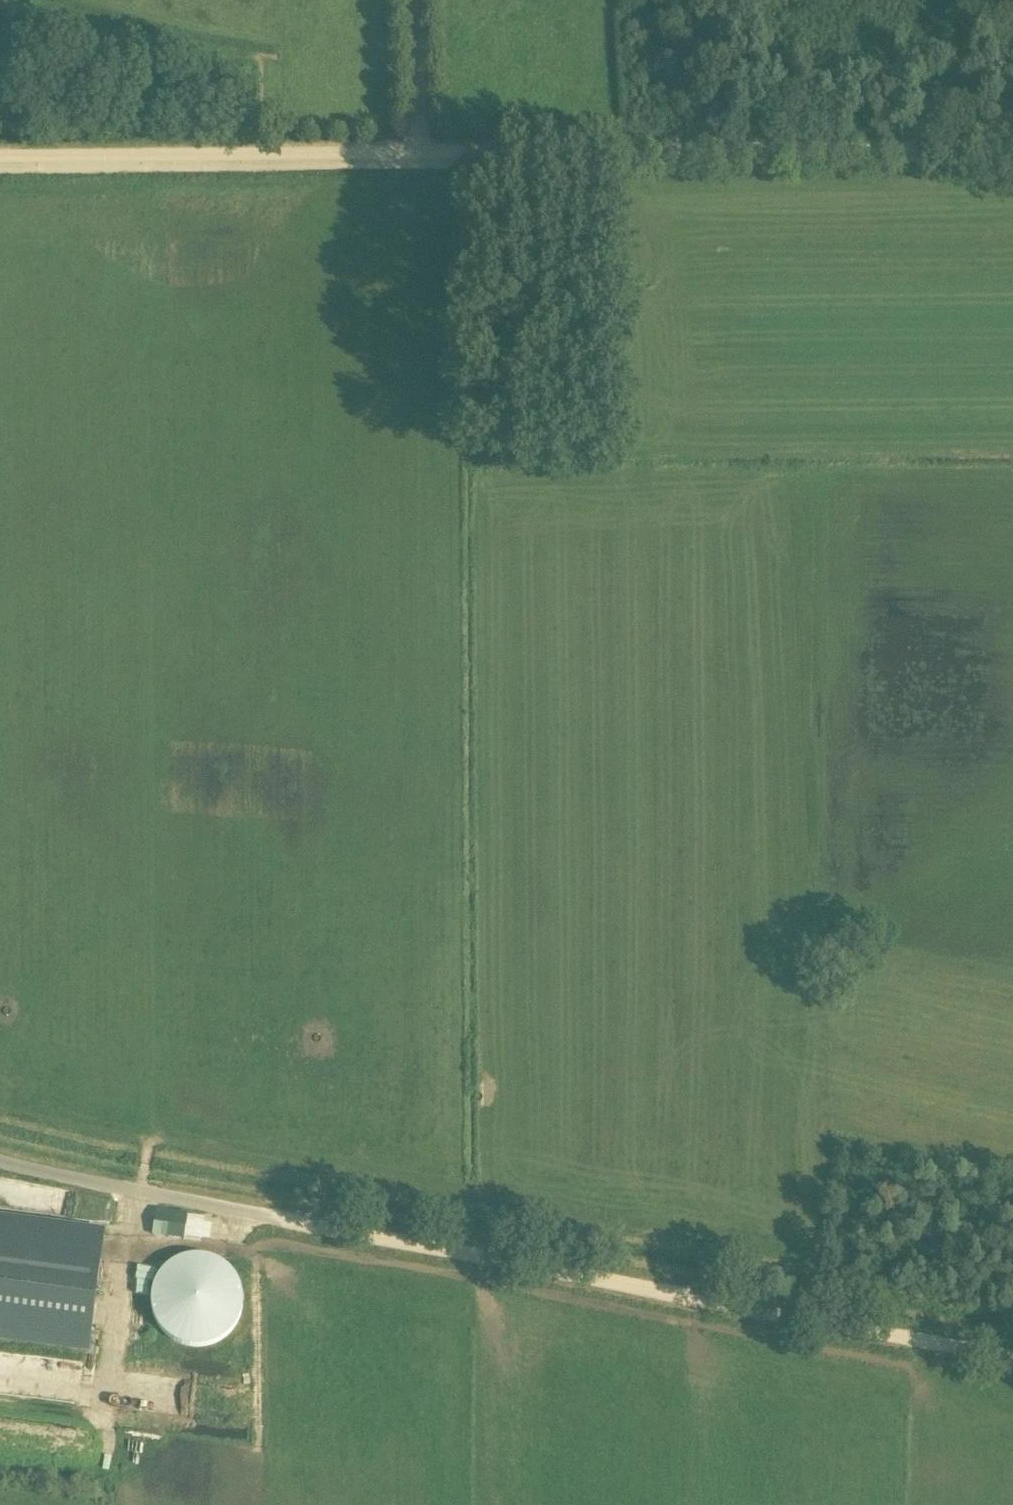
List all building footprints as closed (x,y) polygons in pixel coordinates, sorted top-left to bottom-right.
[(102,1236),(0,1222),(0,1334),(87,1346),(102,1236)] [(175,1315),(181,1315),(186,1314),(191,1312),(196,1309),(200,1305),(203,1301),(206,1296),(208,1291),(208,1285),(208,1280),(207,1275),(205,1269),(203,1265),(199,1260),(195,1257),(190,1254),(185,1252),(180,1251),(174,1251),(169,1252),(164,1254),(159,1256),(155,1259),(151,1263),(148,1268),(146,1273),(145,1278),(144,1283),(145,1289),(146,1294),(148,1299),(151,1304),(155,1307),(160,1311),(165,1313),(170,1315),(175,1315)] [(114,1263),(113,1291),(128,1291),(128,1264),(114,1263)] [(155,1309),(144,1319),(157,1336),(169,1327),(155,1309)]
